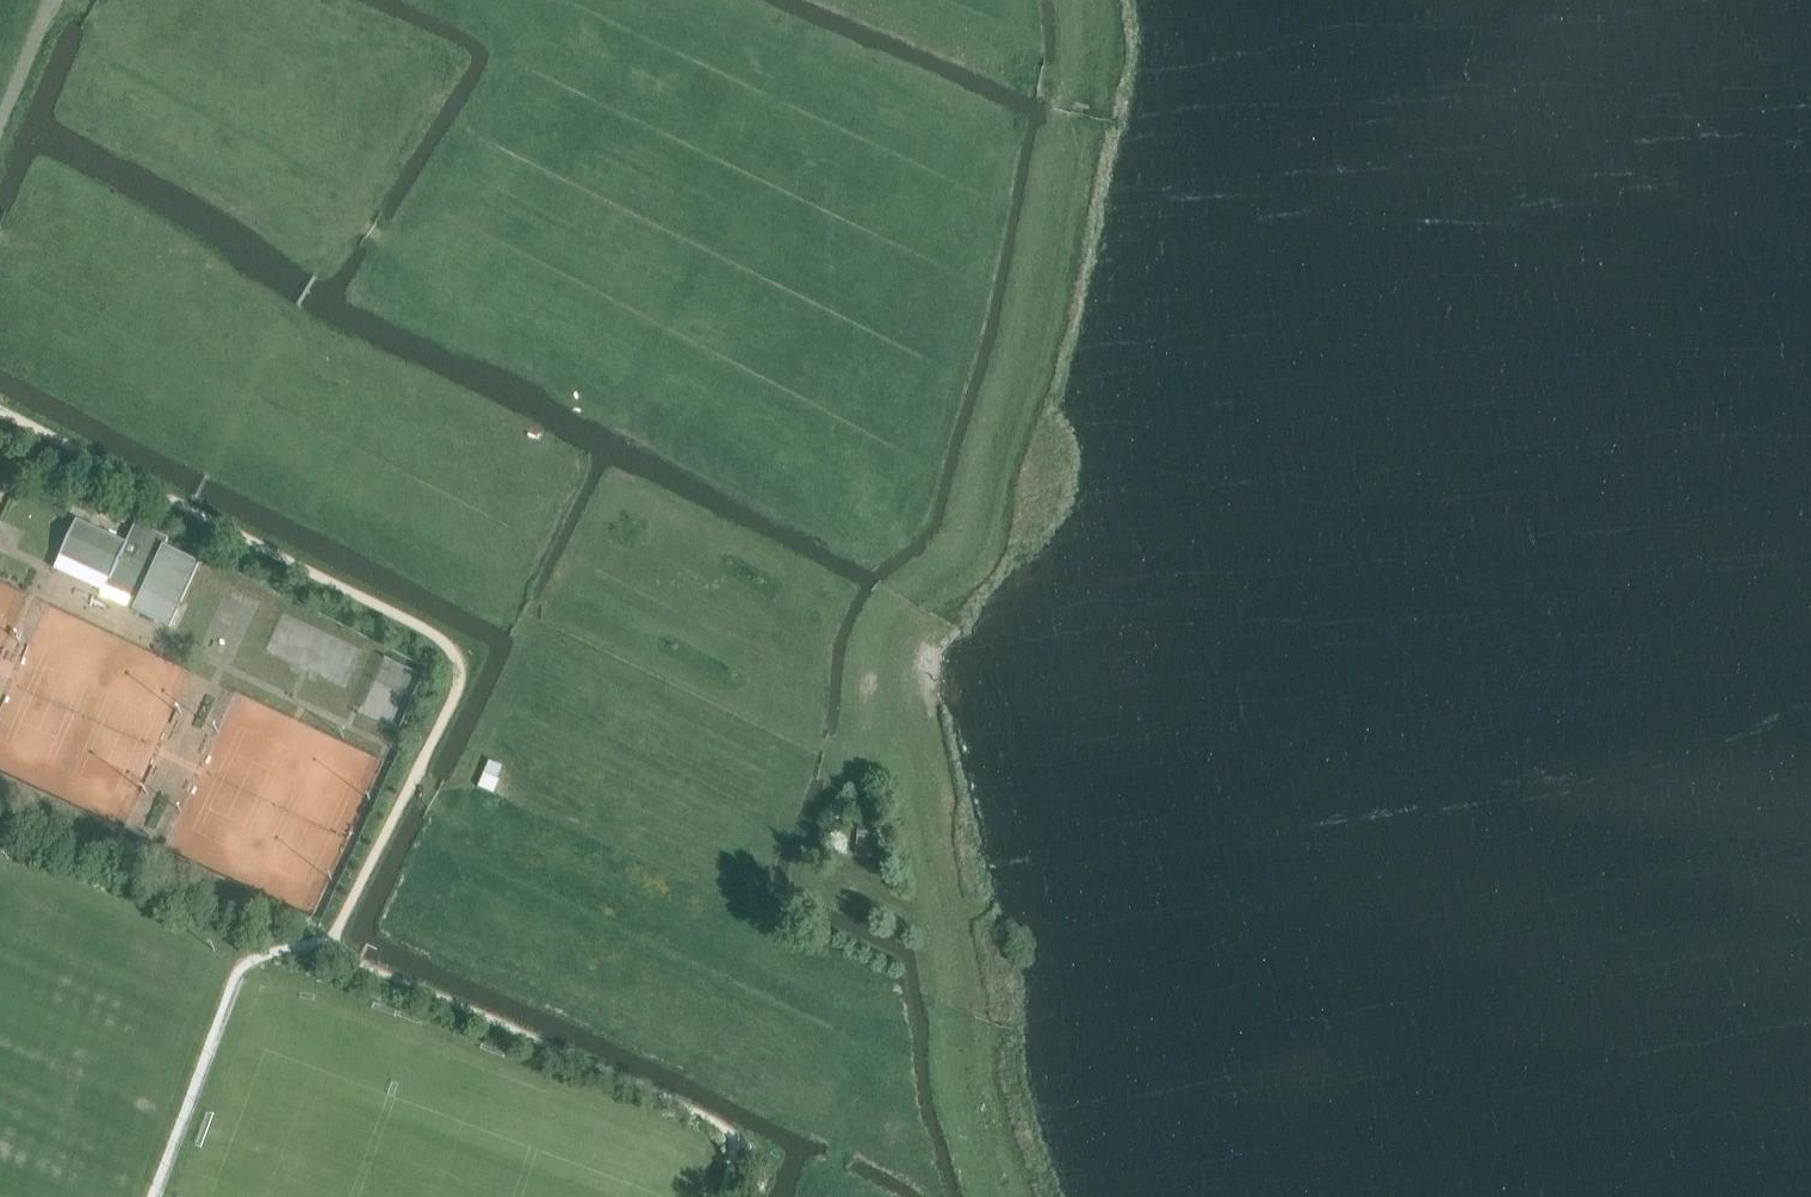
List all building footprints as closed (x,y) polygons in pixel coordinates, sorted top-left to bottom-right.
[(71,531),(60,555),(61,555),(111,579),(108,584),(139,598),(144,587),(165,545),(169,537),(154,531),(135,522),(131,531),(126,541),(104,531),(77,518),(77,519),(71,531)] [(139,598),(134,610),(170,627),(200,562),(165,545),(144,587),(139,598)] [(496,791),(507,765),(493,758),(481,784),(496,791)] [(876,819),(858,818),(858,830),(876,831),(876,819)]
